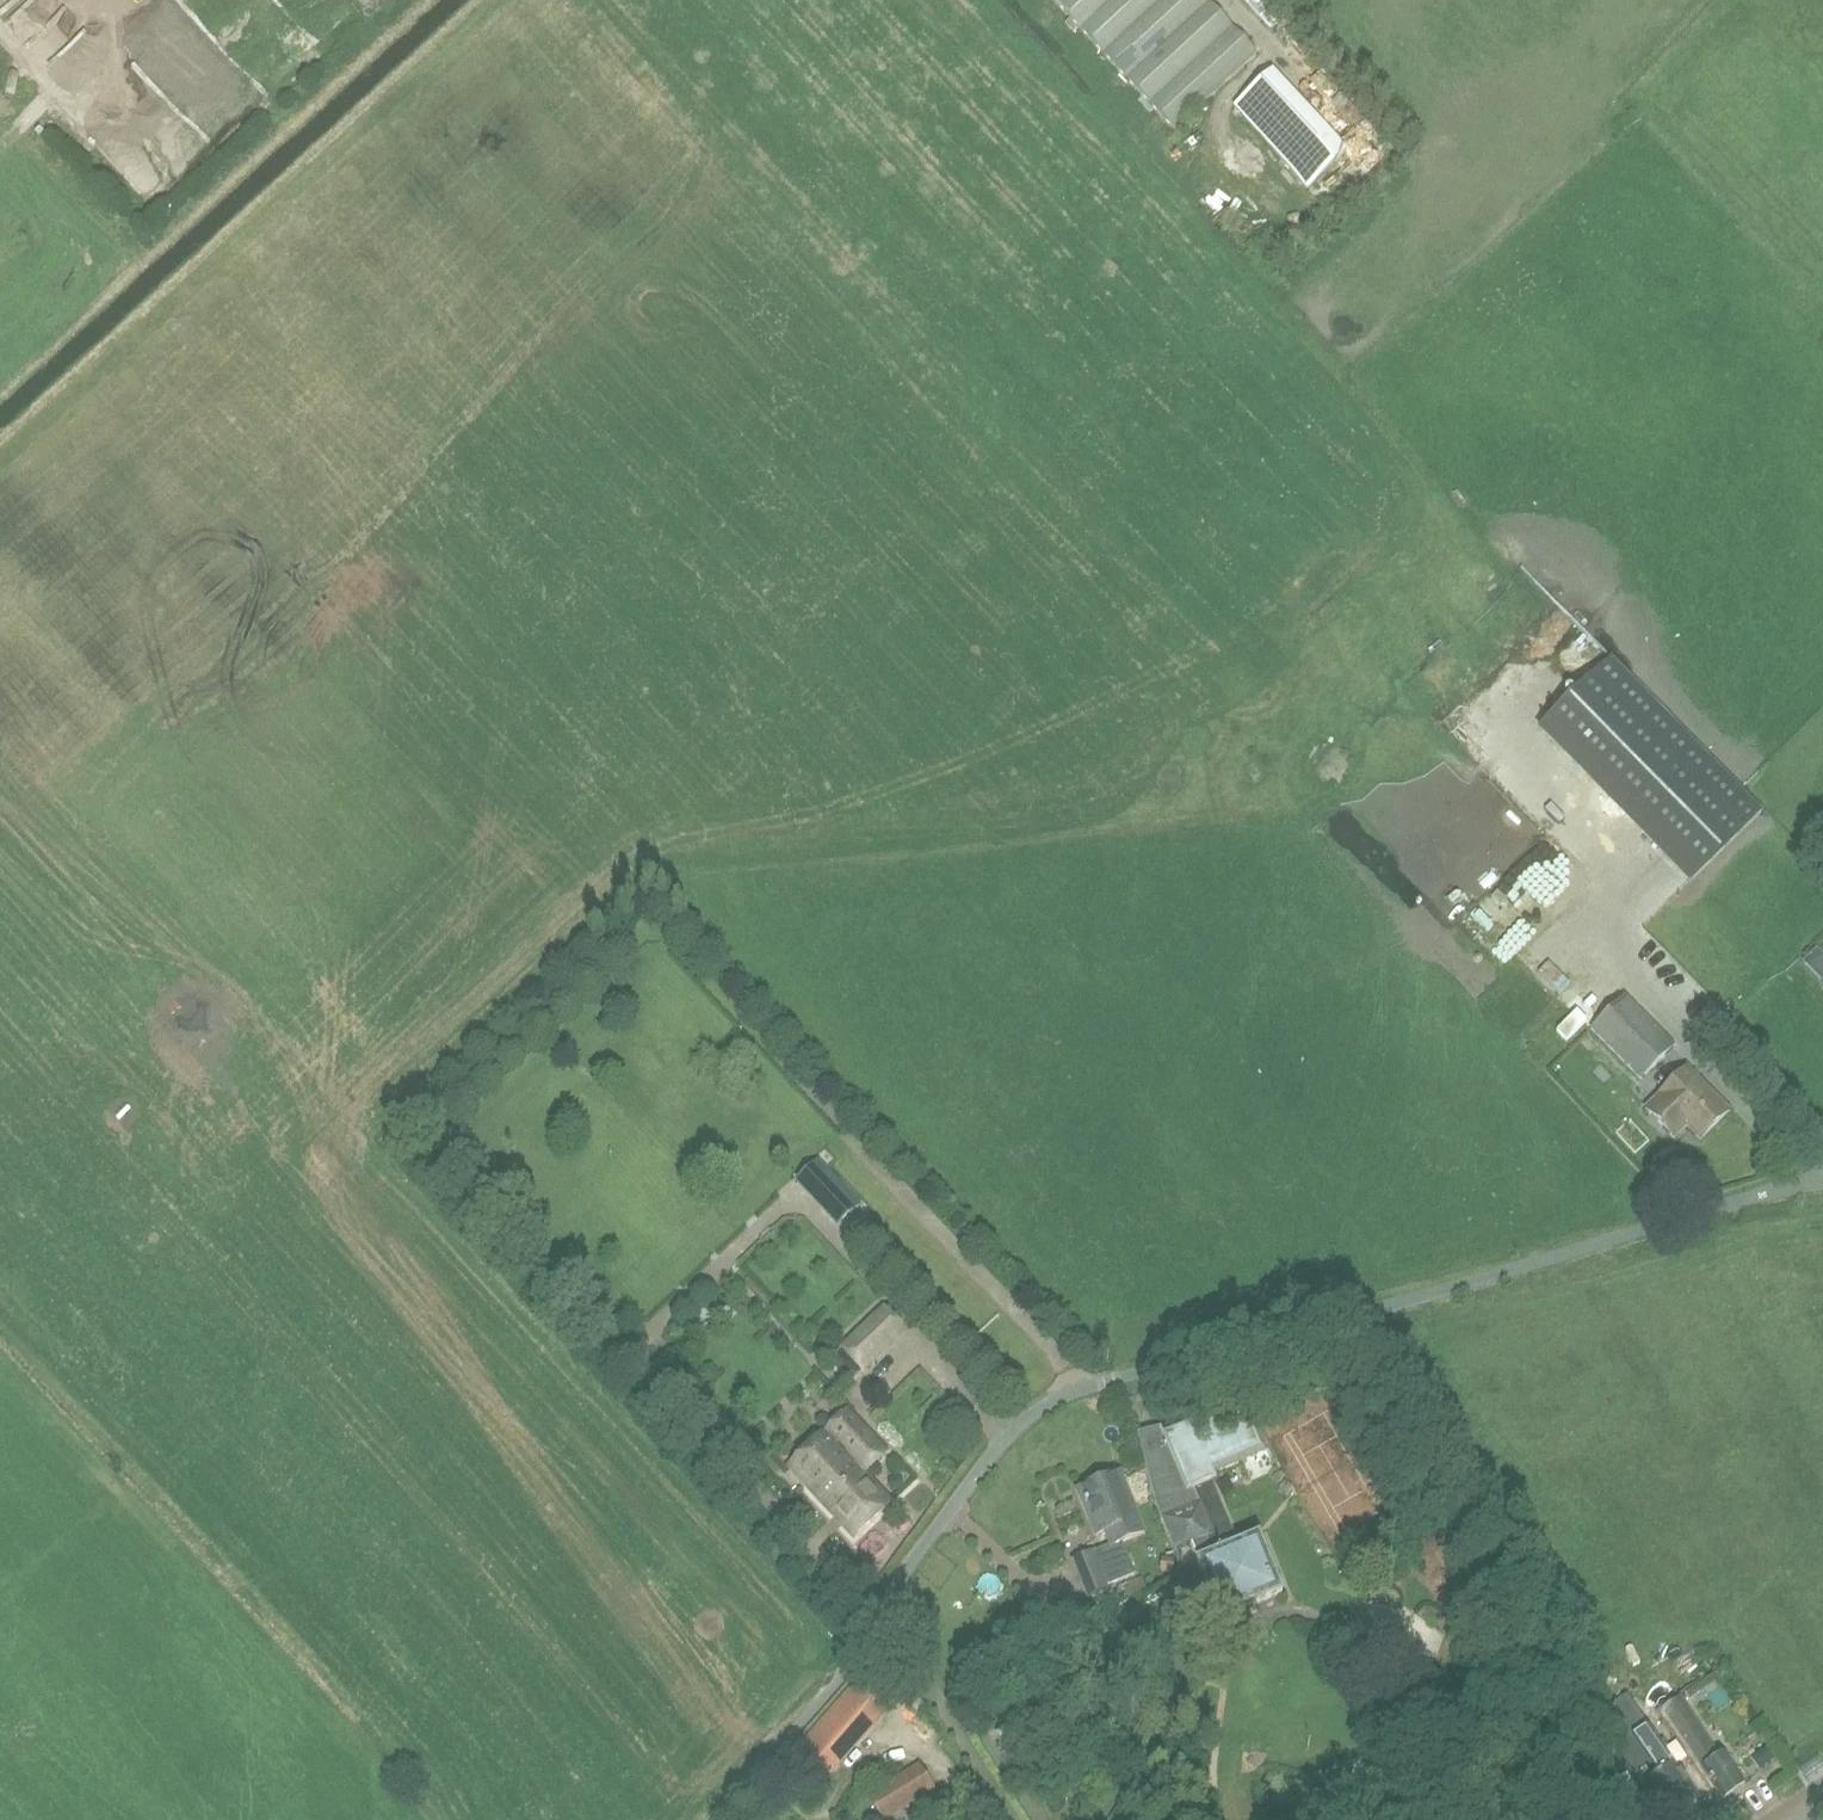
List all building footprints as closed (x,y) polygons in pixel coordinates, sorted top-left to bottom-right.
[(1256,53),(1206,0),(1053,0),(1174,130),(1256,53)] [(1232,108),(1307,186),(1348,148),(1273,69),(1232,108)] [(1611,654),(1537,726),(1687,881),(1761,810),(1611,654)] [(1506,957),(1593,877),(1566,848),(1519,891),(1512,884),(1481,912),(1470,900),(1461,909),(1506,957)] [(1590,1027),(1624,1062),(1640,1079),(1675,1045),(1625,993),(1590,1027)] [(1686,1067),(1645,1108),(1674,1138),(1686,1125),(1700,1139),(1729,1111),(1686,1067)] [(793,1181),(836,1227),(861,1204),(818,1158),(793,1181)] [(863,1374),(908,1331),(883,1304),(838,1347),(863,1374)] [(1715,1305),(1708,1311),(1717,1321),(1724,1315),(1715,1305)] [(1744,1309),(1736,1315),(1745,1326),(1752,1319),(1744,1309)] [(1805,1319),(1819,1341),(1822,1339),(1822,1309),(1805,1319)] [(1724,1315),(1717,1321),(1726,1332),(1733,1325),(1724,1315)] [(1753,1321),(1746,1327),(1755,1337),(1762,1331),(1753,1321)] [(1749,1344),(1742,1350),(1750,1360),(1758,1354),(1749,1344)] [(1777,1349),(1769,1355),(1778,1365),(1786,1359),(1777,1349)] [(1758,1354),(1750,1360),(1759,1371),(1766,1365),(1758,1354)] [(1787,1361),(1779,1367),(1788,1377),(1796,1371),(1787,1361)] [(1163,1431),(1161,1427),(1137,1433),(1159,1518),(1161,1518),(1174,1551),(1190,1545),(1220,1619),(1282,1594),(1258,1537),(1237,1545),(1211,1482),(1216,1479),(1211,1468),(1263,1446),(1242,1397),(1163,1431)] [(849,1411),(788,1467),(854,1537),(892,1501),(864,1472),(886,1451),(849,1411)] [(1266,1425),(1267,1453),(1287,1452),(1287,1425),(1266,1425)] [(1802,1452),(1811,1465),(1822,1457),(1822,1438),(1802,1452)] [(1076,1489),(1095,1537),(1104,1533),(1109,1545),(1070,1559),(1087,1599),(1110,1590),(1108,1584),(1136,1574),(1122,1543),(1145,1533),(1120,1472),(1076,1489)] [(1483,1498),(1476,1504),(1485,1515),(1492,1508),(1483,1498)] [(1492,1508),(1485,1515),(1494,1525),(1501,1518),(1492,1508)] [(1521,1540),(1514,1546),(1523,1556),(1530,1550),(1521,1540)] [(1530,1550),(1523,1556),(1532,1567),(1539,1560),(1530,1550)] [(1814,1564),(1822,1575),(1822,1556),(1814,1564)] [(1173,1570),(1174,1559),(1161,1558),(1160,1569),(1173,1570)] [(1703,1690),(1698,1683),(1685,1692),(1690,1699),(1703,1690)] [(1680,1695),(1661,1708),(1722,1799),(1748,1782),(1727,1751),(1711,1762),(1698,1743),(1708,1736),(1680,1695)] [(1621,1733),(1612,1710),(1588,1720),(1597,1742),(1621,1733)] [(833,1712),(801,1748),(826,1771),(858,1734),(833,1712)] [(1632,1736),(1684,1812),(1688,1809),(1691,1810),(1695,1808),(1695,1805),(1699,1802),(1648,1726),(1632,1736)] [(1632,1736),(1630,1732),(1613,1744),(1642,1785),(1666,1819),(1672,1819),(1684,1812),(1632,1736)] [(1767,1745),(1752,1757),(1759,1767),(1775,1755),(1767,1745)] [(916,1797),(901,1775),(876,1792),(891,1814),(916,1797)]
